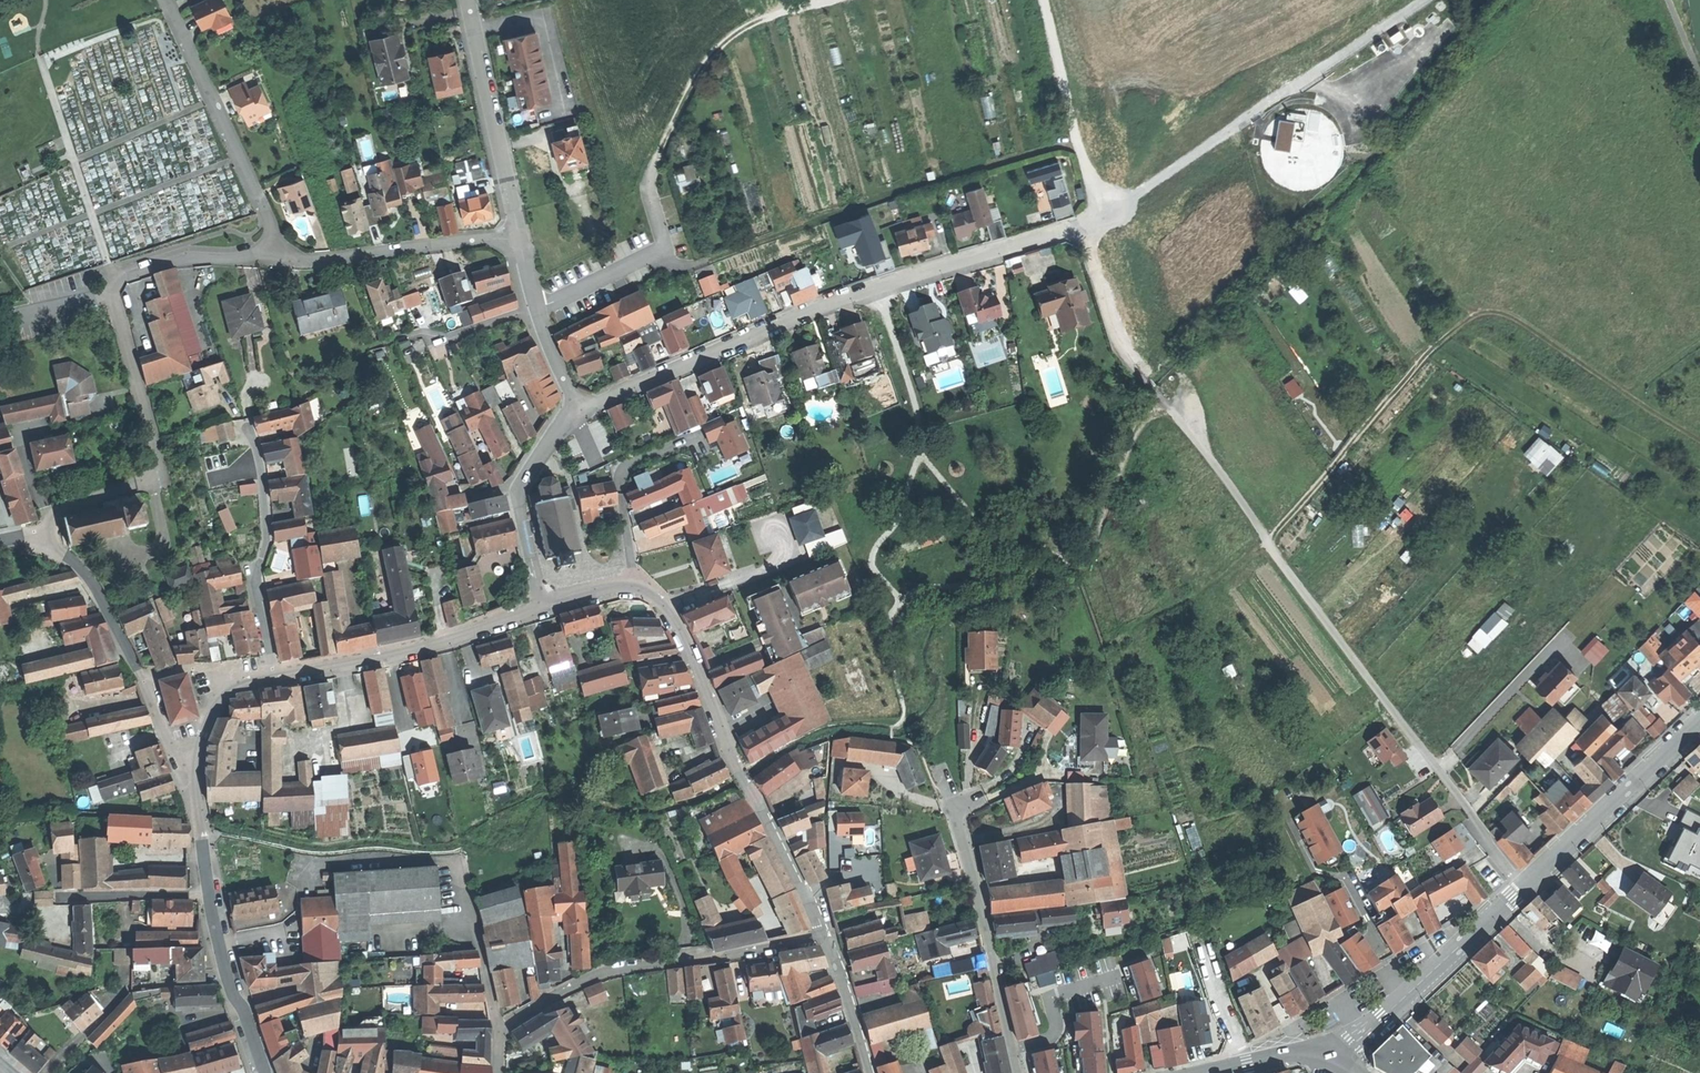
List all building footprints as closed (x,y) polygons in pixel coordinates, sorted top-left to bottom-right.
[(203,29),(213,24),(215,29),(232,20),(222,0),(208,0),(193,7),(198,18),(203,29)] [(372,42),(383,83),(394,80),(407,77),(405,66),(407,66),(402,45),(399,46),(397,35),(372,42)] [(535,112),(560,107),(544,39),(520,44),(523,57),(518,58),(522,76),(525,75),(526,79),(527,83),(523,83),(527,101),(532,99),(535,112)] [(514,59),(518,58),(523,57),(520,44),(511,46),(514,59)] [(436,64),(443,94),(467,88),(464,76),(460,59),(436,64)] [(1411,84),(1421,78),(1409,59),(1399,66),(1411,84)] [(469,99),(467,88),(443,94),(446,104),(469,99)] [(250,119),(257,135),(280,125),(267,94),(256,98),(253,91),(238,97),(244,113),(247,120),(250,119)] [(996,115),(994,95),(983,96),(985,117),(996,115)] [(528,114),(535,112),(532,99),(527,101),(525,101),(528,114)] [(569,173),(594,166),(585,131),(576,133),(578,140),(573,142),(571,135),(560,138),(569,173)] [(1074,216),(1057,161),(1026,171),(1030,183),(1043,179),(1057,221),(1074,216)] [(678,173),(683,191),(701,186),(695,162),(685,165),(687,171),(678,173)] [(597,176),(594,166),(569,173),(571,182),(584,179),(597,176)] [(479,187),(488,186),(485,167),(463,170),(465,182),(458,183),(459,189),(463,189),(463,191),(475,189),(474,181),(478,180),(479,187)] [(360,200),(368,198),(361,176),(353,178),(360,200)] [(428,182),(430,191),(455,186),(454,177),(428,182)] [(380,211),(373,213),(378,234),(386,232),(393,231),(391,221),(399,219),(397,211),(411,207),(407,192),(399,194),(395,178),(379,182),(383,199),(378,200),(380,211)] [(438,206),(444,204),(459,201),(455,186),(430,191),(433,207),(438,206)] [(340,202),(348,200),(345,187),(337,189),(340,202)] [(973,210),(951,216),(957,237),(962,241),(968,239),(971,234),(969,228),(978,226),(986,224),(991,241),(1006,237),(1001,219),(992,222),(982,187),(967,192),(971,205),(973,210)] [(313,189),(289,197),(293,210),(300,208),(304,222),(313,219),(322,215),(313,189)] [(426,208),(433,207),(430,191),(426,192),(427,197),(424,198),(426,208)] [(499,223),(494,201),(483,203),(482,199),(477,200),(478,205),(467,207),(473,229),(486,226),(499,223)] [(459,201),(444,204),(451,240),(466,237),(459,201)] [(949,211),(951,216),(973,210),(971,205),(949,211)] [(366,210),(352,214),(358,240),(362,239),(363,244),(370,243),(369,237),(372,236),(378,234),(373,213),(372,209),(366,210)] [(939,232),(947,230),(941,211),(933,213),(939,232)] [(878,273),(894,268),(885,241),(880,242),(870,215),(835,227),(842,248),(856,243),(863,265),(874,262),(878,273)] [(904,221),(907,229),(922,225),(920,216),(904,221)] [(931,224),(924,226),(926,235),(934,233),(931,224)] [(907,229),(896,233),(902,255),(911,252),(921,249),(929,247),(926,235),(924,226),(923,225),(922,225),(907,229)] [(797,260),(768,272),(774,285),(776,291),(787,286),(805,279),(801,271),(797,260)] [(1013,264),(1015,273),(1024,270),(1022,262),(1013,264)] [(477,275),(482,292),(508,285),(505,276),(503,268),(477,275)] [(154,276),(162,300),(168,298),(184,293),(176,269),(154,276)] [(807,269),(801,271),(805,279),(810,277),(807,269)] [(768,272),(753,278),(762,300),(765,298),(762,290),(774,285),(768,272)] [(817,273),(810,277),(814,287),(822,284),(817,273)] [(451,277),(440,281),(449,308),(450,308),(459,305),(471,301),(462,274),(451,277)] [(699,281),(705,297),(721,290),(715,275),(699,281)] [(810,277),(805,279),(787,286),(794,305),(805,300),(818,295),(814,287),(810,277)] [(737,285),(739,292),(748,311),(751,320),(760,316),(767,313),(762,300),(753,278),(737,285)] [(1043,293),(1050,316),(1065,312),(1070,329),(1097,321),(1084,280),(1061,288),(1043,293)] [(368,287),(380,321),(393,316),(392,313),(396,311),(405,308),(401,296),(399,290),(391,293),(389,288),(383,290),(380,283),(368,287)] [(429,286),(401,296),(405,308),(406,309),(412,307),(422,303),(420,299),(432,294),(429,286)] [(292,303),(301,337),(303,336),(302,335),(324,328),(325,329),(326,329),(324,320),(334,317),(336,326),(338,326),(338,325),(349,322),(349,324),(350,323),(341,289),(340,290),(340,291),(329,295),(328,294),(327,294),(328,297),(323,298),(318,300),(317,297),(316,297),(316,298),(294,304),(294,303),(292,303)] [(968,292),(958,295),(965,316),(972,313),(973,317),(977,316),(979,323),(1000,316),(994,298),(986,300),(979,297),(976,289),(968,292)] [(739,292),(724,298),(732,317),(748,311),(739,292)] [(640,293),(624,300),(638,328),(653,321),(640,293)] [(443,325),(432,294),(420,299),(422,303),(430,329),(437,327),(443,325)] [(236,300),(224,304),(233,338),(261,331),(261,330),(264,329),(260,314),(257,315),(252,296),(236,300)] [(148,386),(182,375),(192,372),(168,298),(162,300),(150,304),(156,322),(152,323),(163,356),(140,363),(148,386)] [(469,310),(474,324),(517,310),(515,299),(481,310),(479,306),(469,310)] [(619,337),(638,328),(624,300),(597,313),(598,315),(604,328),(608,338),(610,341),(619,337)] [(918,312),(909,315),(918,341),(924,339),(928,354),(936,351),(944,349),(952,346),(950,341),(945,324),(939,322),(933,304),(923,307),(922,311),(918,312)] [(461,312),(459,305),(450,308),(452,315),(461,312)] [(419,328),(412,307),(406,309),(413,330),(419,328)] [(662,317),(663,319),(668,329),(678,324),(679,327),(690,322),(684,308),(662,317)] [(398,318),(396,311),(392,313),(393,316),(380,321),(382,326),(388,324),(395,322),(394,319),(398,318)] [(968,326),(979,323),(977,316),(973,317),(972,313),(965,316),(968,326)] [(593,333),(604,328),(598,315),(587,320),(593,333)] [(663,319),(637,331),(644,346),(646,345),(646,344),(663,337),(660,332),(668,329),(663,319)] [(575,342),(593,333),(587,320),(554,336),(557,343),(560,349),(575,342)] [(1,331),(9,329),(8,323),(0,325),(0,327),(1,331)] [(678,324),(668,329),(660,332),(663,337),(670,354),(679,351),(688,347),(679,327),(678,324)] [(842,333),(836,335),(833,335),(839,354),(847,351),(850,359),(859,356),(859,357),(872,353),(863,324),(849,328),(841,331),(842,333)] [(822,331),(835,370),(840,383),(845,381),(846,382),(849,381),(849,380),(851,379),(847,365),(843,366),(839,354),(833,335),(836,335),(833,328),(822,331)] [(624,350),(624,351),(633,348),(634,350),(644,346),(637,331),(619,339),(620,340),(624,350)] [(601,347),(616,341),(620,340),(619,339),(619,337),(610,341),(608,338),(598,341),(601,347)] [(496,354),(505,374),(523,366),(540,358),(531,339),(506,350),(496,354)] [(620,352),(624,350),(620,340),(616,341),(618,347),(615,348),(617,352),(620,351),(620,352)] [(581,354),(575,342),(560,349),(566,362),(581,354)] [(494,348),(496,354),(506,350),(503,343),(494,348)] [(638,360),(643,370),(648,368),(654,365),(646,345),(644,346),(634,350),(638,360)] [(804,349),(793,353),(802,378),(811,375),(812,379),(815,378),(825,374),(816,345),(804,349)] [(630,365),(638,360),(634,350),(633,348),(624,351),(630,365)] [(945,352),(944,349),(936,351),(937,355),(940,357),(944,355),(945,352)] [(578,367),(580,375),(603,367),(597,351),(575,359),(578,367)] [(847,351),(839,354),(843,366),(847,365),(873,356),(872,353),(859,357),(859,356),(850,359),(847,351)] [(755,376),(745,379),(753,407),(762,404),(764,408),(781,402),(775,381),(786,377),(779,355),(758,362),(760,366),(762,374),(755,376)] [(548,375),(540,358),(523,366),(528,384),(548,375)] [(611,367),(617,380),(630,374),(624,361),(611,367)] [(54,366),(60,394),(65,417),(71,415),(71,418),(92,413),(90,402),(91,401),(95,394),(94,393),(96,393),(92,374),(72,362),(54,366)] [(223,362),(207,367),(211,377),(220,374),(223,385),(231,382),(223,362)] [(753,368),(755,376),(762,374),(760,366),(756,367),(753,368)] [(192,372),(182,375),(195,411),(211,406),(220,403),(216,392),(214,386),(211,377),(207,367),(192,372)] [(710,373),(700,377),(710,403),(722,398),(732,394),(722,368),(710,373)] [(830,372),(825,374),(815,378),(818,388),(819,390),(840,383),(835,370),(830,372)] [(560,399),(548,375),(528,384),(526,385),(539,412),(549,407),(556,404),(560,399)] [(818,388),(815,378),(812,379),(803,382),(802,378),(798,380),(803,394),(818,388)] [(507,380),(481,393),(489,409),(501,403),(515,395),(507,380)] [(662,387),(646,394),(653,410),(663,406),(676,435),(696,427),(686,401),(677,381),(662,387)] [(1,408),(6,423),(51,413),(53,422),(66,419),(65,417),(60,394),(1,408)] [(734,399),(732,394),(722,398),(724,403),(734,399)] [(519,403),(515,395),(501,403),(505,409),(504,410),(508,418),(522,411),(518,403),(519,403)] [(697,397),(686,401),(696,427),(708,422),(697,397)] [(459,413),(470,430),(480,426),(493,420),(494,419),(485,402),(459,413)] [(636,424),(626,402),(609,409),(618,431),(636,424)] [(308,403),(290,411),(294,424),(295,428),(297,438),(315,427),(308,403)] [(283,427),(294,424),(290,411),(284,411),(255,420),(257,427),(258,433),(283,427)] [(535,437),(522,411),(508,418),(521,444),(529,440),(535,437)] [(600,444),(617,437),(606,411),(596,416),(589,420),(600,444)] [(443,421),(460,458),(474,451),(475,451),(468,435),(469,435),(466,429),(464,430),(457,415),(443,421)] [(746,451),(733,421),(722,426),(718,418),(700,426),(707,443),(716,439),(725,460),(746,451)] [(496,427),(493,420),(480,426),(484,433),(496,427)] [(231,422),(216,427),(220,442),(236,438),(231,422)] [(0,426),(0,456),(16,452),(6,425),(0,426)] [(446,464),(448,464),(431,425),(416,431),(425,453),(417,456),(423,472),(446,464)] [(509,452),(496,427),(484,433),(496,458),(503,455),(509,452)] [(560,444),(573,476),(590,471),(573,433),(560,444)] [(619,437),(620,440),(627,455),(628,456),(636,453),(627,434),(619,437)] [(1542,434),(1526,453),(1550,474),(1566,455),(1542,434)] [(31,444),(37,472),(51,468),(52,469),(56,468),(60,467),(59,466),(75,463),(69,436),(54,439),(46,441),(31,444)] [(291,477),(305,475),(297,438),(285,441),(286,442),(290,460),(287,460),(291,477)] [(602,448),(609,463),(618,459),(627,455),(620,440),(602,448)] [(267,464),(287,460),(290,460),(286,442),(264,447),(266,456),(267,464)] [(474,451),(460,458),(472,486),(479,483),(487,479),(477,459),(479,459),(477,454),(475,455),(474,451)] [(16,452),(0,456),(0,463),(0,464),(3,473),(5,481),(7,481),(13,497),(16,507),(22,525),(38,520),(16,452)] [(448,472),(446,464),(423,472),(428,487),(442,483),(451,480),(448,472)] [(485,471),(493,487),(503,484),(491,465),(486,467),(485,471)] [(688,469),(659,481),(666,497),(678,488),(683,502),(681,503),(682,507),(701,499),(698,491),(688,469)] [(635,478),(640,489),(652,484),(647,473),(635,478)] [(239,477),(241,486),(258,484),(257,475),(239,477)] [(547,560),(558,558),(560,566),(558,566),(558,568),(560,568),(560,570),(562,570),(562,569),(562,567),(570,566),(570,568),(572,567),(572,565),(574,565),(573,563),(572,563),(570,555),(580,553),(571,511),(575,510),(572,498),(570,487),(560,490),(559,484),(560,483),(559,481),(558,482),(552,479),(552,477),(551,476),(550,479),(544,480),(543,478),(541,480),(543,481),(539,486),(537,486),(537,488),(539,488),(540,493),(530,495),(532,506),(535,505),(545,554),(547,560)] [(297,518),(312,514),(305,477),(292,479),(294,496),(297,518)] [(272,500),(294,496),(292,479),(270,483),(271,491),(272,500)] [(640,489),(629,494),(632,503),(635,510),(666,497),(659,481),(652,484),(640,489)] [(721,481),(698,491),(701,499),(724,489),(721,481)] [(447,499),(442,483),(428,487),(436,513),(451,510),(447,499)] [(578,490),(582,509),(596,506),(605,505),(605,506),(611,505),(618,503),(617,497),(614,483),(578,490)] [(712,496),(718,510),(741,500),(735,486),(712,496)] [(63,518),(70,547),(130,534),(129,530),(147,526),(140,494),(120,499),(104,502),(106,509),(63,518)] [(708,515),(718,510),(712,496),(702,500),(708,515)] [(9,509),(16,507),(13,497),(6,499),(9,509)] [(464,497),(447,499),(451,510),(452,510),(468,507),(464,497)] [(469,505),(473,520),(508,512),(506,505),(504,497),(469,505)] [(701,518),(708,515),(702,500),(696,503),(701,518)] [(804,543),(810,559),(846,542),(842,529),(823,536),(811,502),(792,509),(796,518),(791,519),(800,545),(804,543)] [(686,523),(692,540),(707,535),(701,518),(696,503),(681,509),(686,523)] [(229,506),(220,511),(229,533),(239,528),(229,506)] [(666,530),(686,523),(681,509),(661,517),(666,530)] [(457,530),(452,510),(451,510),(436,513),(443,534),(457,530)] [(583,513),(585,524),(599,522),(597,510),(583,513)] [(661,532),(666,530),(661,517),(644,523),(647,530),(649,536),(661,531),(661,532)] [(277,541),(298,537),(307,535),(304,519),(274,525),(277,541)] [(512,521),(500,524),(505,548),(518,545),(512,521)] [(500,524),(471,531),(477,554),(505,548),(500,524)] [(335,532),(319,535),(324,562),(354,556),(360,555),(355,528),(335,532)] [(298,537),(300,549),(317,548),(315,534),(307,535),(298,537)] [(919,540),(922,547),(937,541),(934,534),(919,540)] [(717,535),(692,543),(699,563),(705,581),(729,572),(717,535)] [(190,548),(194,565),(205,562),(201,546),(190,548)] [(300,549),(294,549),(297,565),(300,579),(322,576),(317,548),(300,549)] [(387,567),(397,614),(415,610),(402,548),(387,551),(390,566),(387,567)] [(217,561),(219,570),(232,567),(230,558),(217,561)] [(787,582),(800,613),(825,603),(848,593),(835,562),(787,582)] [(195,575),(210,572),(208,563),(194,567),(195,575)] [(210,572),(214,589),(218,588),(238,584),(239,583),(237,574),(235,566),(232,567),(219,570),(210,572)] [(167,575),(173,591),(193,583),(187,567),(167,575)] [(456,572),(466,605),(474,603),(484,600),(475,567),(456,572)] [(8,600),(81,581),(72,571),(5,588),(6,589),(8,600)] [(222,606),(218,588),(214,589),(210,572),(195,575),(205,616),(249,611),(247,600),(222,606)] [(334,633),(335,633),(350,630),(340,576),(325,579),(334,633)] [(245,582),(239,583),(238,584),(240,592),(246,590),(245,582)] [(267,591),(272,615),(290,611),(313,606),(316,605),(311,582),(267,591)] [(757,617),(763,633),(784,624),(782,618),(788,615),(776,586),(749,598),(757,617)] [(8,600),(6,589),(0,590),(0,624),(12,622),(9,609),(8,600)] [(1694,592),(1684,601),(1699,617),(1699,598),(1694,592)] [(83,596),(49,602),(52,621),(86,614),(85,605),(83,596)] [(725,596),(681,615),(688,626),(692,634),(734,617),(725,596)] [(156,601),(164,622),(170,620),(173,619),(165,598),(156,601)] [(445,603),(451,626),(464,622),(458,600),(445,603)] [(871,601),(874,610),(879,608),(876,600),(871,601)] [(1469,641),(1481,652),(1519,611),(1508,600),(1469,641)] [(125,625),(128,634),(145,627),(158,622),(151,603),(121,616),(125,625)] [(327,603),(316,605),(313,606),(323,657),(335,654),(327,603)] [(566,635),(603,625),(598,606),(577,612),(560,617),(566,635)] [(194,612),(199,630),(204,629),(200,610),(194,612)] [(397,614),(395,614),(400,640),(420,636),(415,610),(397,614)] [(252,611),(231,615),(234,630),(239,655),(251,653),(259,651),(252,611)] [(290,611),(272,615),(275,628),(293,624),(290,611)] [(95,666),(119,659),(112,640),(101,614),(63,624),(68,643),(89,637),(92,652),(95,666)] [(395,614),(374,619),(379,645),(396,641),(400,640),(395,614)] [(211,634),(234,630),(231,615),(205,620),(208,635),(211,634)] [(791,621),(788,615),(782,618),(784,624),(791,621)] [(1686,630),(1699,645),(1699,617),(1686,630)] [(633,635),(634,635),(634,621),(634,618),(612,620),(624,662),(640,660),(637,651),(633,635)] [(172,626),(170,620),(164,622),(166,628),(172,626)] [(658,621),(634,621),(634,635),(662,635),(660,628),(658,621)] [(795,631),(791,621),(784,624),(763,633),(768,642),(770,648),(801,635),(795,631)] [(165,640),(158,622),(145,627),(150,645),(165,640)] [(275,628),(282,661),(292,659),(301,657),(293,624),(275,628)] [(372,625),(359,628),(363,648),(376,646),(372,625)] [(808,648),(796,654),(804,670),(832,657),(824,640),(827,639),(821,627),(812,631),(816,639),(806,644),(808,646),(808,648)] [(335,633),(338,653),(351,651),(363,648),(359,628),(350,630),(335,633)] [(199,630),(189,632),(191,646),(193,656),(201,654),(208,653),(204,629),(199,630)] [(1699,657),(1699,645),(1686,630),(1658,656),(1681,681),(1689,673),(1686,669),(1694,662),(1699,657)] [(812,631),(801,635),(806,644),(816,639),(812,631)] [(993,632),(970,633),(970,656),(970,666),(993,666),(993,632)] [(552,637),(541,641),(549,667),(561,664),(572,660),(563,634),(552,637)] [(1597,634),(1582,650),(1597,664),(1612,648),(1597,634)] [(770,648),(776,662),(808,646),(806,644),(801,635),(770,648)] [(502,661),(515,658),(509,639),(493,644),(479,648),(485,666),(502,661)] [(173,662),(165,640),(150,645),(159,668),(173,662)] [(1652,662),(1658,656),(1646,642),(1639,648),(1652,662)] [(607,648),(616,664),(622,663),(619,655),(613,644),(607,648)] [(674,644),(637,651),(640,660),(640,661),(670,655),(678,654),(674,644)] [(194,663),(193,656),(191,646),(175,648),(179,663),(194,663)] [(210,647),(213,663),(222,661),(219,646),(216,646),(210,647)] [(448,674),(458,672),(453,651),(443,653),(448,674)] [(46,677),(95,666),(92,652),(78,654),(43,662),(46,677)] [(715,687),(764,667),(758,653),(709,672),(715,687)] [(774,686),(789,719),(797,737),(828,722),(804,670),(796,654),(765,668),(766,670),(773,687),(774,686)] [(672,664),(670,655),(640,661),(637,661),(638,671),(672,664)] [(858,656),(842,661),(855,698),(871,693),(858,656)] [(532,718),(515,658),(502,661),(507,681),(504,682),(512,710),(515,710),(518,722),(532,718)] [(424,664),(431,697),(445,693),(447,692),(439,660),(424,664)] [(573,665),(572,660),(561,664),(562,669),(567,667),(573,665)] [(27,682),(46,677),(43,662),(24,667),(27,682)] [(1545,694),(1554,702),(1557,699),(1573,682),(1576,678),(1559,662),(1537,686),(1545,694)] [(616,664),(579,675),(585,695),(628,683),(622,663),(616,664)] [(682,663),(672,664),(638,671),(645,705),(696,693),(688,675),(682,663)] [(575,665),(573,665),(567,667),(570,675),(572,682),(579,680),(575,665)] [(87,695),(121,686),(119,676),(116,666),(82,674),(87,695)] [(1648,681),(1650,683),(1656,677),(1658,679),(1668,670),(1664,666),(1648,681)] [(366,673),(376,714),(392,711),(399,710),(389,667),(366,673)] [(1665,701),(1672,695),(1665,688),(1676,678),(1668,669),(1668,670),(1658,679),(1656,677),(1650,683),(1649,683),(1665,701)] [(759,693),(773,687),(766,670),(752,677),(759,693)] [(1693,677),(1689,673),(1681,681),(1685,685),(1693,677)] [(188,674),(161,682),(172,725),(199,718),(188,674)] [(756,699),(759,693),(752,677),(751,674),(744,678),(754,700),(756,699)] [(555,688),(572,682),(570,675),(552,680),(555,688)] [(1643,699),(1650,692),(1633,675),(1619,690),(1636,707),(1643,699)] [(412,679),(404,680),(411,713),(417,712),(429,709),(422,676),(412,679)] [(756,703),(754,700),(744,678),(718,690),(725,704),(730,715),(756,703)] [(1676,678),(1665,688),(1672,695),(1679,703),(1684,698),(1690,693),(1676,678)] [(124,685),(127,693),(139,688),(136,680),(124,685)] [(525,682),(529,696),(535,694),(532,680),(525,682)] [(1581,689),(1573,682),(1557,699),(1565,706),(1581,689)] [(316,686),(306,688),(311,721),(312,721),(323,719),(335,717),(330,684),(316,686)] [(497,685),(473,692),(485,732),(509,725),(497,685)] [(270,689),(260,691),(263,718),(264,718),(272,717),(285,715),(282,689),(282,687),(270,689)] [(302,687),(282,689),(285,715),(286,721),(304,718),(301,695),(303,695),(302,687)] [(1040,723),(1045,728),(1050,722),(1061,708),(1037,688),(1022,706),(1028,713),(1040,723)] [(246,693),(238,694),(238,701),(232,701),(233,720),(238,720),(258,718),(261,718),(258,691),(246,693)] [(431,697),(439,730),(451,727),(453,726),(445,693),(431,697)] [(696,694),(657,704),(660,716),(701,707),(698,701),(696,694)] [(977,717),(984,719),(987,704),(983,703),(983,705),(980,704),(977,717)] [(985,735),(993,737),(1000,707),(987,704),(984,719),(981,734),(985,735)] [(1516,747),(1530,761),(1535,756),(1547,768),(1554,760),(1549,755),(1585,718),(1573,707),(1564,717),(1555,708),(1543,720),(1529,734),(1516,747)] [(1633,713),(1647,729),(1657,721),(1657,720),(1651,714),(1649,716),(1641,707),(1633,713)] [(55,729),(58,744),(152,723),(147,708),(55,729)] [(632,708),(599,716),(604,736),(637,729),(632,708)] [(1071,716),(1061,708),(1050,722),(1060,729),(1071,716)] [(1517,722),(1529,734),(1543,720),(1530,708),(1517,722)] [(430,709),(429,709),(417,712),(420,728),(422,727),(433,725),(430,709)] [(701,709),(686,713),(690,726),(692,730),(697,747),(713,742),(706,723),(701,709)] [(375,714),(379,731),(395,728),(392,711),(376,714),(375,714)] [(1020,713),(1004,711),(1000,745),(1017,746),(1020,713)] [(686,713),(656,721),(658,731),(659,734),(681,728),(690,726),(686,713)] [(1577,741),(1588,753),(1590,754),(1615,728),(1603,714),(1577,741)] [(1106,715),(1082,715),(1082,737),(1084,737),(1084,746),(1084,758),(1095,758),(1095,760),(1106,760),(1106,715)] [(277,732),(272,717),(264,718),(264,786),(281,785),(277,732)] [(960,748),(969,748),(968,719),(968,718),(965,718),(960,718),(960,748)] [(1638,741),(1646,733),(1632,718),(1615,733),(1625,744),(1630,749),(1638,741)] [(1659,718),(1657,720),(1657,721),(1647,729),(1654,737),(1666,727),(1659,718)] [(232,743),(238,720),(233,720),(220,719),(210,744),(208,775),(230,775),(232,743)] [(325,727),(323,719),(312,721),(313,729),(325,727)] [(749,743),(758,760),(797,737),(789,719),(749,743)] [(1045,728),(1054,735),(1060,729),(1050,722),(1045,728)] [(439,749),(433,725),(422,727),(425,744),(424,745),(426,753),(428,752),(430,761),(442,759),(440,749),(439,749)] [(451,727),(439,730),(442,741),(454,737),(451,727)] [(339,738),(343,761),(399,752),(395,728),(379,731),(339,738)] [(660,738),(683,733),(681,728),(659,734),(660,738)] [(1406,758),(1385,729),(1367,743),(1383,764),(1389,759),(1395,767),(1406,758)] [(658,731),(649,735),(652,745),(661,742),(660,738),(659,734),(658,731)] [(1611,757),(1625,744),(1615,733),(1591,756),(1600,765),(1601,766),(1602,765),(1611,757)] [(649,735),(625,744),(631,761),(643,793),(667,784),(662,771),(660,765),(657,757),(652,745),(649,735)] [(990,743),(993,737),(985,735),(984,746),(988,747),(990,743)] [(885,763),(897,764),(893,756),(911,749),(909,745),(849,737),(834,740),(832,757),(885,763)] [(1481,779),(1490,787),(1497,779),(1505,771),(1517,758),(1498,740),(1471,769),(1481,779)] [(751,764),(758,760),(749,743),(747,741),(740,745),(751,764)] [(400,744),(403,757),(419,754),(417,745),(409,747),(408,743),(400,744)] [(1006,753),(990,743),(988,747),(976,766),(984,771),(991,776),(1006,753)] [(137,782),(170,772),(165,758),(161,744),(137,752),(138,756),(137,756),(140,766),(141,766),(143,770),(134,773),(137,782)] [(620,765),(631,761),(625,744),(614,748),(620,765)] [(1699,776),(1699,746),(1693,752),(1685,760),(1699,776)] [(811,747),(798,752),(801,769),(817,763),(811,747)] [(787,754),(781,758),(794,774),(801,769),(798,752),(798,748),(787,754)] [(899,769),(906,788),(924,781),(917,765),(911,749),(893,756),(897,764),(899,769)] [(460,753),(449,755),(456,784),(480,778),(479,774),(483,773),(481,763),(476,764),(473,750),(460,753)] [(343,761),(344,772),(401,763),(399,752),(343,761)] [(1599,766),(1600,765),(1591,756),(1590,754),(1588,753),(1576,765),(1590,780),(1601,792),(1606,787),(1612,781),(1599,766)] [(1623,770),(1611,757),(1602,765),(1615,778),(1623,770)] [(794,774),(781,758),(754,778),(760,787),(766,795),(794,774)] [(299,763),(302,784),(314,784),(311,761),(299,763)] [(687,778),(694,793),(727,777),(719,761),(686,776),(687,778)] [(405,769),(408,780),(421,776),(418,765),(405,769)] [(842,786),(842,794),(865,795),(866,784),(867,772),(843,770),(843,775),(840,775),(839,785),(842,786)] [(1509,775),(1505,771),(1497,779),(1501,783),(1509,775)] [(1511,791),(1514,794),(1529,779),(1521,771),(1506,786),(1511,791)] [(134,784),(137,782),(134,773),(100,784),(100,785),(92,787),(96,798),(104,796),(105,799),(129,792),(127,786),(134,784)] [(138,785),(144,801),(175,790),(172,782),(169,774),(138,785)] [(252,775),(230,775),(208,775),(208,801),(260,801),(260,775),(252,775)] [(423,785),(421,776),(408,780),(410,788),(423,785)] [(1672,793),(1682,803),(1689,796),(1699,786),(1689,776),(1672,793)] [(815,779),(818,803),(824,801),(825,795),(823,777),(815,779)] [(695,795),(694,793),(687,778),(670,785),(676,801),(695,795)] [(1578,813),(1584,807),(1574,795),(1560,780),(1551,788),(1545,783),(1541,787),(1571,819),(1578,813)] [(1591,800),(1601,792),(1590,780),(1581,789),(1591,800)] [(346,781),(315,783),(319,837),(349,835),(346,781)] [(1047,782),(1041,785),(1046,797),(1052,795),(1047,782)] [(136,790),(134,784),(127,786),(129,792),(136,790)] [(302,784),(281,785),(264,786),(265,811),(270,810),(279,810),(315,809),(314,784),(302,784)] [(1093,784),(1068,784),(1070,827),(1095,823),(1095,821),(1094,787),(1093,784)] [(1013,796),(1022,819),(1050,808),(1046,797),(1041,785),(1013,796)] [(1106,786),(1094,787),(1095,821),(1107,820),(1106,786)] [(1374,826),(1389,816),(1371,786),(1356,795),(1374,826)] [(1500,801),(1511,791),(1506,786),(1496,797),(1500,801)] [(1584,807),(1591,800),(1581,789),(1574,795),(1584,807)] [(1550,827),(1556,834),(1562,828),(1568,822),(1541,792),(1535,798),(1547,811),(1540,817),(1550,827)] [(1014,822),(1022,819),(1013,796),(1004,799),(1009,812),(1014,822)] [(700,821),(706,836),(754,813),(745,799),(700,821)] [(1403,818),(1415,836),(1443,818),(1437,809),(1431,800),(1418,808),(1415,810),(1413,807),(1401,815),(1403,818)] [(818,803),(802,810),(806,819),(823,813),(824,801),(818,803)] [(1333,855),(1341,851),(1316,805),(1292,818),(1316,864),(1324,860),(1328,867),(1337,862),(1333,855)] [(280,823),(279,810),(270,810),(271,824),(280,823)] [(786,836),(808,825),(806,819),(802,810),(777,819),(782,828),(786,836)] [(1686,810),(1663,858),(1675,864),(1676,861),(1686,866),(1687,864),(1699,870),(1699,817),(1686,810)] [(837,836),(863,835),(862,814),(836,815),(836,811),(828,812),(829,831),(837,831),(837,836)] [(1502,822),(1509,830),(1519,841),(1530,832),(1513,812),(1502,822)] [(732,855),(751,845),(767,837),(754,813),(706,836),(718,861),(732,855)] [(107,835),(151,838),(151,818),(109,816),(107,835)] [(1130,817),(1112,820),(1114,828),(1131,825),(1130,817)] [(181,820),(151,818),(151,838),(151,845),(188,845),(187,835),(187,825),(181,824),(181,820)] [(1412,838),(1415,836),(1403,818),(1401,820),(1412,838)] [(808,825),(812,839),(824,836),(822,820),(808,825)] [(1112,820),(1095,824),(1112,900),(1126,897),(1127,897),(1114,828),(1112,820)] [(57,848),(62,847),(74,846),(71,823),(50,825),(53,848),(57,848)] [(1067,850),(1073,882),(1077,903),(1077,905),(1101,902),(1112,900),(1095,824),(1063,829),(1067,850)] [(1490,832),(1497,841),(1503,835),(1494,824),(1490,827),(1492,829),(1490,832)] [(1455,826),(1432,841),(1447,863),(1469,848),(1455,826)] [(1552,837),(1556,834),(1550,827),(1546,831),(1552,837)] [(1022,861),(1067,850),(1063,829),(1018,838),(1022,861)] [(1196,847),(1203,844),(1197,829),(1190,831),(1196,847)] [(1497,841),(1520,867),(1532,856),(1519,841),(1509,830),(1503,835),(1497,841)] [(812,839),(802,842),(806,852),(812,850),(819,848),(825,846),(824,836),(812,839)] [(939,836),(911,844),(921,880),(947,873),(944,864),(947,863),(943,850),(939,836)] [(82,889),(112,888),(112,874),(111,837),(81,838),(82,889)] [(773,850),(767,837),(751,845),(777,898),(793,891),(773,850)] [(1007,841),(980,846),(983,863),(987,881),(1014,876),(1007,841)] [(791,847),(796,857),(806,852),(802,842),(791,847)] [(565,915),(587,914),(584,891),(578,891),(573,843),(561,844),(565,885),(524,891),(528,919),(549,917),(565,915)] [(25,852),(14,856),(27,890),(45,883),(30,845),(23,848),(25,852)] [(68,889),(79,889),(78,845),(74,846),(62,847),(63,862),(67,862),(68,889)] [(824,859),(819,848),(812,850),(818,862),(822,861),(824,859)] [(806,852),(796,857),(802,869),(810,885),(825,877),(822,870),(818,862),(812,850),(806,852)] [(1478,850),(1463,860),(1468,867),(1472,864),(1479,859),(1483,857),(1478,850)] [(751,911),(759,905),(732,855),(718,861),(727,881),(731,886),(749,911),(751,911)] [(1482,865),(1479,859),(1472,864),(1475,869),(1482,865)] [(662,861),(616,867),(618,886),(629,885),(630,896),(641,894),(650,893),(649,882),(664,880),(662,861)] [(1479,873),(1475,869),(1472,864),(1468,867),(1475,877),(1479,873)] [(1576,888),(1582,895),(1593,884),(1573,864),(1568,869),(1563,874),(1576,888)] [(438,866),(368,871),(370,914),(441,910),(438,866)] [(1488,897),(1466,866),(1451,876),(1449,873),(1448,873),(1459,893),(1463,890),(1474,906),(1488,897)] [(185,869),(149,868),(149,871),(149,888),(185,888),(185,869)] [(112,888),(149,888),(149,871),(138,870),(137,872),(112,874),(112,888)] [(367,915),(370,914),(368,871),(335,873),(337,898),(340,939),(368,937),(367,915)] [(1449,898),(1459,893),(1448,873),(1422,887),(1429,899),(1432,898),(1436,905),(1449,898)] [(1637,885),(1628,897),(1655,916),(1671,895),(1644,876),(1637,885)] [(1596,886),(1605,895),(1610,889),(1601,880),(1596,886)] [(1370,899),(1378,914),(1391,906),(1391,905),(1405,895),(1397,881),(1370,899)] [(895,882),(886,884),(889,899),(898,897),(895,882)] [(1046,887),(1047,892),(1048,906),(1077,903),(1073,882),(1046,887)] [(1333,940),(1342,937),(1338,929),(1331,915),(1323,897),(1319,890),(1316,882),(1285,896),(1298,926),(1301,933),(1304,939),(1307,945),(1310,952),(1321,947),(1334,942),(1333,940)] [(832,912),(854,907),(850,892),(848,884),(826,889),(829,900),(832,912)] [(881,901),(889,899),(886,884),(878,886),(881,901)] [(235,908),(237,919),(279,911),(275,886),(232,894),(235,908)] [(869,887),(850,892),(854,907),(872,902),(869,887)] [(478,900),(484,922),(510,914),(524,910),(518,888),(478,900)] [(1341,888),(1323,897),(1331,915),(1338,929),(1358,920),(1341,888)] [(1420,888),(1391,906),(1398,918),(1415,907),(1426,900),(1420,888)] [(1545,904),(1562,922),(1570,914),(1579,907),(1561,888),(1553,897),(1545,904)] [(1578,899),(1582,895),(1576,888),(1572,892),(1578,899)] [(1612,890),(1599,903),(1607,907),(1618,896),(1612,890)] [(54,891),(36,893),(36,906),(54,905),(54,891)] [(810,929),(793,891),(777,898),(774,900),(789,935),(798,932),(810,929)] [(991,899),(993,912),(1048,906),(1047,892),(991,899)] [(703,921),(707,931),(720,928),(707,896),(696,901),(704,921),(703,921)] [(911,897),(899,899),(900,904),(901,907),(912,905),(911,897)] [(1126,897),(1112,900),(1101,902),(1102,908),(1103,916),(1105,926),(1122,923),(1130,922),(1126,897)] [(341,961),(340,939),(337,898),(302,900),(306,963),(324,962),(327,962),(340,961),(341,961)] [(873,910),(900,904),(899,899),(871,904),(873,910)] [(1536,899),(1523,911),(1541,931),(1553,920),(1554,919),(1536,899)] [(1440,928),(1426,900),(1415,907),(1428,934),(1435,931),(1440,928)] [(130,912),(139,912),(138,901),(129,902),(130,912)] [(189,901),(153,901),(153,925),(189,925),(189,914),(189,901)] [(763,913),(759,905),(751,911),(755,918),(763,913)] [(1371,918),(1377,928),(1396,916),(1397,918),(1398,918),(1391,906),(1378,914),(1371,918)] [(1582,911),(1579,907),(1570,914),(1574,918),(1582,911)] [(1073,908),(1033,912),(1035,926),(1075,919),(1073,908)] [(75,909),(77,952),(91,956),(94,956),(91,909),(83,909),(75,909)] [(524,910),(510,914),(511,919),(513,918),(525,915),(524,910)] [(903,918),(906,930),(907,935),(930,929),(926,912),(903,918)] [(1033,912),(996,917),(998,927),(999,936),(1036,931),(1035,926),(1033,912)] [(485,937),(487,947),(498,943),(496,935),(516,932),(513,918),(511,919),(510,914),(484,922),(487,936),(485,937)] [(588,932),(587,914),(565,915),(567,934),(572,934),(588,932)] [(525,915),(513,918),(516,932),(528,930),(525,915)] [(1412,944),(1397,918),(1396,916),(1377,928),(1394,955),(1403,949),(1412,944)] [(556,961),(549,917),(528,919),(534,956),(536,965),(556,961)] [(755,920),(737,924),(742,946),(766,940),(755,920)] [(972,920),(941,928),(945,944),(976,936),(975,929),(972,920)] [(848,940),(850,948),(884,939),(886,938),(884,932),(883,932),(880,922),(846,930),(848,940)] [(5,947),(6,941),(8,925),(0,924),(0,946),(5,947)] [(720,928),(707,931),(715,952),(727,949),(742,946),(737,924),(720,928)] [(27,928),(8,925),(6,941),(15,942),(24,944),(25,942),(27,928)] [(1500,933),(1524,958),(1531,951),(1507,926),(1500,933)] [(897,928),(884,932),(886,938),(884,939),(884,940),(907,935),(906,930),(898,932),(897,928)] [(917,935),(923,960),(948,953),(945,944),(941,928),(917,935)] [(530,939),(528,930),(516,932),(496,935),(498,943),(530,939)] [(1592,944),(1610,950),(1614,937),(1596,931),(1592,944)] [(591,968),(588,932),(572,934),(575,970),(591,968)] [(1364,951),(1366,950),(1356,935),(1355,936),(1353,933),(1352,933),(1339,942),(1361,975),(1374,966),(1370,961),(1364,951)] [(135,934),(135,947),(197,947),(197,934),(135,934)] [(1233,981),(1277,955),(1266,935),(1225,958),(1233,981)] [(1162,939),(1165,953),(1174,951),(1171,937),(1162,939)] [(487,947),(490,964),(511,960),(522,958),(534,956),(530,939),(498,943),(487,947)] [(1295,944),(1299,950),(1307,945),(1304,939),(1295,944)] [(33,944),(25,942),(24,944),(21,957),(39,961),(43,946),(33,944)] [(1359,976),(1334,942),(1321,947),(1347,983),(1359,976)] [(1480,952),(1471,960),(1488,979),(1495,972),(1507,961),(1490,942),(1480,952)] [(886,944),(850,953),(852,961),(855,970),(876,965),(890,961),(886,944)] [(1277,955),(1281,961),(1299,950),(1295,944),(1277,955)] [(43,945),(43,946),(39,961),(38,966),(68,973),(69,970),(92,976),(91,956),(77,952),(51,946),(43,945)] [(1311,956),(1310,952),(1307,945),(1299,950),(1281,961),(1284,967),(1286,971),(1289,970),(1303,961),(1311,956)] [(779,955),(782,975),(803,971),(827,967),(823,957),(819,947),(779,955)] [(150,963),(163,963),(163,948),(134,949),(134,964),(150,963)] [(176,948),(163,948),(163,963),(177,963),(177,971),(177,981),(204,981),(204,965),(204,949),(176,949),(176,948)] [(115,964),(134,964),(134,949),(115,949),(115,964)] [(1025,962),(1027,968),(1057,959),(1054,949),(1033,955),(1034,959),(1025,962)] [(1522,961),(1527,965),(1541,976),(1547,981),(1555,972),(1550,968),(1550,969),(1531,951),(1524,958),(1522,961)] [(1655,967),(1622,951),(1614,966),(1609,976),(1610,977),(1615,979),(1610,989),(1623,996),(1624,992),(1635,997),(1638,990),(1642,992),(1655,967)] [(478,952),(452,954),(454,968),(481,966),(480,959),(478,952)] [(250,988),(278,986),(276,970),(275,965),(274,954),(263,954),(264,958),(241,959),(243,968),(245,967),(247,976),(250,988)] [(452,954),(442,955),(442,967),(454,968),(452,954)] [(950,962),(953,974),(986,966),(983,954),(950,962)] [(442,955),(426,955),(426,966),(426,977),(426,985),(443,984),(442,976),(442,967),(442,955)] [(534,956),(522,958),(524,967),(531,965),(536,965),(534,956)] [(522,958),(511,960),(512,969),(524,967),(522,958)] [(1129,965),(1142,1001),(1162,994),(1149,958),(1129,965)] [(1027,968),(1029,977),(1037,974),(1053,970),(1060,968),(1057,959),(1027,968)] [(492,973),(495,972),(512,969),(511,960),(490,964),(492,973)] [(558,960),(556,961),(536,965),(536,967),(538,975),(540,989),(551,987),(550,982),(554,981),(560,980),(558,969),(560,969),(558,960)] [(341,971),(340,961),(327,962),(328,971),(341,971)] [(892,961),(890,961),(876,965),(880,980),(895,976),(892,961)] [(1324,996),(1303,961),(1289,970),(1309,1005),(1316,1000),(1324,996)] [(306,1006),(330,1000),(328,985),(324,962),(306,963),(298,963),(299,967),(301,982),(304,997),(306,1006)] [(343,983),(341,971),(328,971),(327,962),(324,962),(328,985),(343,983)] [(934,978),(953,974),(950,962),(932,967),(934,978)] [(760,965),(748,967),(749,976),(745,976),(747,983),(749,983),(751,991),(764,989),(765,992),(782,989),(778,977),(775,963),(760,965)] [(1541,976),(1527,965),(1513,978),(1524,991),(1536,981),(1541,976)] [(417,977),(426,977),(426,966),(417,966),(417,977)] [(686,968),(688,987),(696,986),(701,985),(698,966),(686,968)] [(278,986),(301,982),(299,967),(285,969),(276,970),(278,986)] [(528,969),(529,977),(538,975),(536,967),(531,968),(528,969)] [(1287,972),(1286,971),(1284,967),(1273,974),(1276,979),(1286,973),(1287,972)] [(512,969),(495,972),(502,1008),(510,1006),(519,1004),(512,969)] [(722,971),(715,972),(721,998),(722,1002),(737,998),(730,969),(722,971)] [(1053,970),(1037,974),(1041,987),(1057,982),(1053,970)] [(793,1005),(811,998),(808,988),(803,971),(782,975),(793,1005)] [(685,972),(668,974),(670,998),(687,997),(685,972)] [(1500,977),(1495,972),(1488,979),(1492,984),(1500,977)] [(1307,1008),(1286,973),(1276,979),(1274,980),(1295,1015),(1301,1012),(1307,1008)] [(463,974),(442,976),(443,984),(443,985),(459,985),(463,985),(463,974)] [(542,996),(540,989),(538,975),(529,977),(533,1000),(542,996)] [(1542,987),(1547,981),(1541,976),(1536,981),(1542,987)] [(1605,986),(1610,989),(1615,979),(1610,977),(1605,986)] [(808,988),(811,998),(835,989),(831,978),(808,988)] [(976,984),(979,999),(993,996),(989,981),(976,984)] [(343,997),(343,983),(328,985),(330,1000),(343,997)] [(586,990),(593,1006),(609,999),(602,983),(586,990)] [(899,990),(903,1005),(923,1000),(918,984),(899,990)] [(1006,988),(1009,1004),(1026,1000),(1021,984),(1006,988)] [(443,985),(439,986),(439,999),(459,1001),(459,986),(459,985),(443,985)] [(416,1015),(439,1015),(439,999),(439,986),(416,986),(416,1015)] [(484,986),(459,986),(459,1001),(484,1001),(484,993),(484,986)] [(699,1002),(696,986),(688,987),(690,1003),(699,1002)] [(213,987),(175,989),(175,996),(176,1009),(214,1007),(213,998),(213,987)] [(10,993),(19,999),(22,995),(23,994),(20,992),(13,988),(10,993)] [(175,989),(161,990),(162,995),(163,997),(175,996),(175,989)] [(1239,1000),(1256,1038),(1268,1031),(1277,1025),(1261,989),(1239,1000)] [(132,993),(133,999),(135,1002),(162,995),(161,990),(132,993)] [(1637,1003),(1642,992),(1638,990),(1635,997),(1624,992),(1623,996),(1637,1003)] [(811,1003),(816,1018),(843,1009),(839,999),(836,991),(810,1001),(811,1003)] [(73,1006),(66,1013),(74,1022),(81,1031),(101,1013),(86,995),(73,1006)] [(1133,1010),(1137,1027),(1156,1021),(1177,1015),(1173,995),(1158,1000),(1158,1002),(1133,1010)] [(979,999),(982,1011),(995,1007),(993,996),(979,999)] [(282,1015),(306,1006),(304,997),(278,1003),(282,1015)] [(740,1014),(737,998),(722,1002),(721,998),(709,1000),(712,1018),(736,1014),(738,1023),(735,1026),(724,1028),(728,1044),(747,1040),(741,1014),(740,1014)] [(90,1040),(97,1048),(137,1007),(135,1002),(133,999),(124,1005),(90,1040)] [(303,1027),(306,1033),(328,1026),(326,1051),(338,1052),(339,1030),(341,999),(297,1011),(303,1027)] [(903,1005),(863,1017),(871,1044),(931,1026),(923,1000),(903,1005)] [(1026,1000),(1009,1004),(1018,1040),(1028,1037),(1037,1035),(1035,1028),(1029,1009),(1028,1006),(1026,1000)] [(61,1008),(66,1013),(73,1006),(69,1001),(61,1008)] [(1199,1045),(1210,1043),(1203,1002),(1180,1006),(1187,1047),(1199,1045)] [(262,1023),(282,1015),(278,1003),(257,1009),(262,1023)] [(812,1019),(816,1018),(811,1003),(795,1008),(802,1039),(803,1038),(818,1034),(812,1019)] [(978,1021),(981,1033),(1000,1026),(995,1007),(982,1011),(976,1013),(978,1021)] [(1033,1007),(1029,1009),(1035,1028),(1039,1027),(1033,1007)] [(583,1056),(593,1053),(584,1037),(577,1025),(572,1018),(567,1009),(544,1016),(554,1031),(564,1047),(550,1051),(553,1062),(569,1058),(583,1056)] [(1083,1072),(1106,1072),(1105,1051),(1103,1051),(1100,1011),(1077,1012),(1077,1021),(1073,1021),(1074,1040),(1079,1040),(1080,1058),(1082,1057),(1083,1072)] [(6,1049),(11,1044),(14,1040),(25,1027),(8,1013),(1,1021),(0,1020),(0,1044),(6,1049)] [(1419,1025),(1440,1045),(1451,1033),(1430,1013),(1424,1020),(1419,1025)] [(578,1015),(572,1018),(577,1025),(583,1021),(583,1020),(580,1015),(578,1015)] [(1186,1063),(1177,1015),(1156,1021),(1160,1040),(1161,1045),(1165,1068),(1177,1065),(1186,1063)] [(548,1035),(554,1031),(544,1016),(537,1018),(548,1035)] [(438,1034),(438,1031),(439,1018),(428,1017),(427,1034),(438,1034)] [(279,1018),(262,1024),(268,1043),(275,1060),(301,1041),(296,1030),(285,1034),(279,1018)] [(438,1031),(458,1031),(458,1021),(458,1018),(439,1018),(438,1031)] [(523,1050),(548,1035),(537,1018),(524,1026),(513,1033),(523,1050)] [(457,1037),(478,1038),(491,1038),(491,1031),(491,1022),(482,1021),(458,1021),(458,1031),(457,1037)] [(583,1021),(577,1025),(584,1037),(590,1033),(583,1021)] [(970,1037),(981,1033),(978,1021),(972,1023),(968,1026),(967,1029),(970,1037)] [(1141,1040),(1160,1040),(1156,1021),(1137,1027),(1137,1030),(1139,1029),(1141,1040)] [(187,1036),(191,1051),(235,1038),(230,1023),(187,1036)] [(981,1033),(986,1055),(1005,1050),(1000,1026),(981,1033)] [(1430,1057),(1421,1047),(1401,1026),(1385,1041),(1372,1054),(1373,1068),(1382,1072),(1415,1072),(1417,1071),(1430,1057)] [(1504,1072),(1507,1072),(1521,1056),(1540,1065),(1543,1059),(1551,1063),(1559,1045),(1517,1026),(1484,1063),(1497,1069),(1504,1072)] [(307,1037),(306,1033),(303,1027),(296,1030),(301,1041),(307,1037)] [(822,1035),(829,1052),(851,1045),(848,1035),(844,1027),(822,1035)] [(1139,1039),(1137,1030),(1137,1027),(1125,1031),(1125,1042),(1139,1039)] [(384,1029),(339,1030),(338,1052),(337,1059),(353,1059),(368,1058),(386,1058),(384,1029)] [(11,1053),(19,1060),(30,1048),(39,1038),(30,1031),(11,1053)] [(825,1053),(821,1035),(820,1033),(818,1034),(803,1038),(811,1072),(829,1072),(825,1053)] [(825,1053),(829,1052),(822,1035),(821,1035),(825,1053)] [(310,1043),(307,1037),(301,1041),(304,1047),(310,1043)] [(478,1038),(479,1052),(492,1053),(491,1038),(478,1038)] [(1549,1072),(1597,1072),(1581,1066),(1589,1049),(1563,1038),(1555,1055),(1557,1056),(1549,1072)] [(1143,1069),(1139,1039),(1125,1042),(1127,1060),(1129,1072),(1137,1070),(1143,1069)] [(1456,1050),(1463,1057),(1474,1046),(1466,1039),(1456,1050)] [(279,1072),(286,1072),(298,1063),(308,1054),(304,1047),(301,1041),(275,1062),(279,1072)] [(950,1072),(966,1072),(955,1043),(941,1047),(950,1072)] [(1426,1043),(1421,1047),(1430,1057),(1435,1052),(1426,1043)] [(1155,1070),(1165,1068),(1161,1045),(1151,1047),(1155,1070)] [(48,1046),(39,1056),(47,1062),(56,1052),(48,1046)] [(190,1058),(194,1072),(224,1072),(240,1068),(236,1057),(233,1046),(190,1058)] [(1463,1057),(1470,1064),(1476,1057),(1481,1052),(1474,1046),(1463,1057)] [(23,1063),(25,1066),(32,1058),(35,1061),(39,1056),(30,1048),(19,1060),(23,1063)] [(1037,1072),(1060,1072),(1054,1049),(1032,1054),(1037,1072)] [(421,1058),(422,1054),(415,1054),(410,1051),(387,1050),(386,1068),(393,1069),(393,1072),(419,1072),(421,1058)] [(479,1052),(464,1050),(463,1063),(492,1065),(492,1053),(479,1052)] [(990,1072),(1010,1072),(1005,1050),(986,1055),(990,1072)] [(337,1059),(338,1052),(326,1051),(321,1072),(336,1072),(337,1059)] [(1435,1052),(1430,1057),(1417,1071),(1420,1072),(1426,1072),(1441,1057),(1435,1052)] [(190,1058),(189,1053),(173,1057),(159,1059),(163,1072),(194,1072),(190,1058)] [(33,1072),(37,1072),(47,1062),(39,1056),(35,1061),(32,1058),(25,1066),(33,1072)] [(567,1065),(579,1069),(582,1057),(583,1056),(569,1058),(567,1065)] [(582,1057),(579,1069),(578,1072),(593,1072),(596,1060),(582,1057)] [(1441,1057),(1426,1072),(1448,1072),(1452,1068),(1441,1057)] [(1462,1072),(1481,1072),(1487,1067),(1476,1057),(1470,1064),(1462,1072)] [(386,1058),(368,1058),(365,1072),(384,1072),(386,1058)] [(419,1072),(460,1072),(461,1064),(460,1063),(438,1060),(421,1058),(419,1072)] [(159,1059),(144,1061),(123,1066),(125,1072),(163,1072),(159,1059)] [(353,1059),(337,1059),(336,1072),(348,1072),(353,1059)] [(1129,1072),(1127,1060),(1116,1061),(1117,1072),(1129,1072)] [(1625,1066),(1614,1061),(1609,1072),(1622,1072),(1625,1066)] [(896,1062),(876,1068),(878,1072),(900,1072),(896,1062)] [(298,1063),(286,1072),(300,1072),(298,1063)] [(853,1069),(854,1072),(861,1070),(859,1063),(854,1064),(855,1068),(853,1069)] [(946,1064),(931,1070),(932,1072),(949,1072),(946,1064)]
